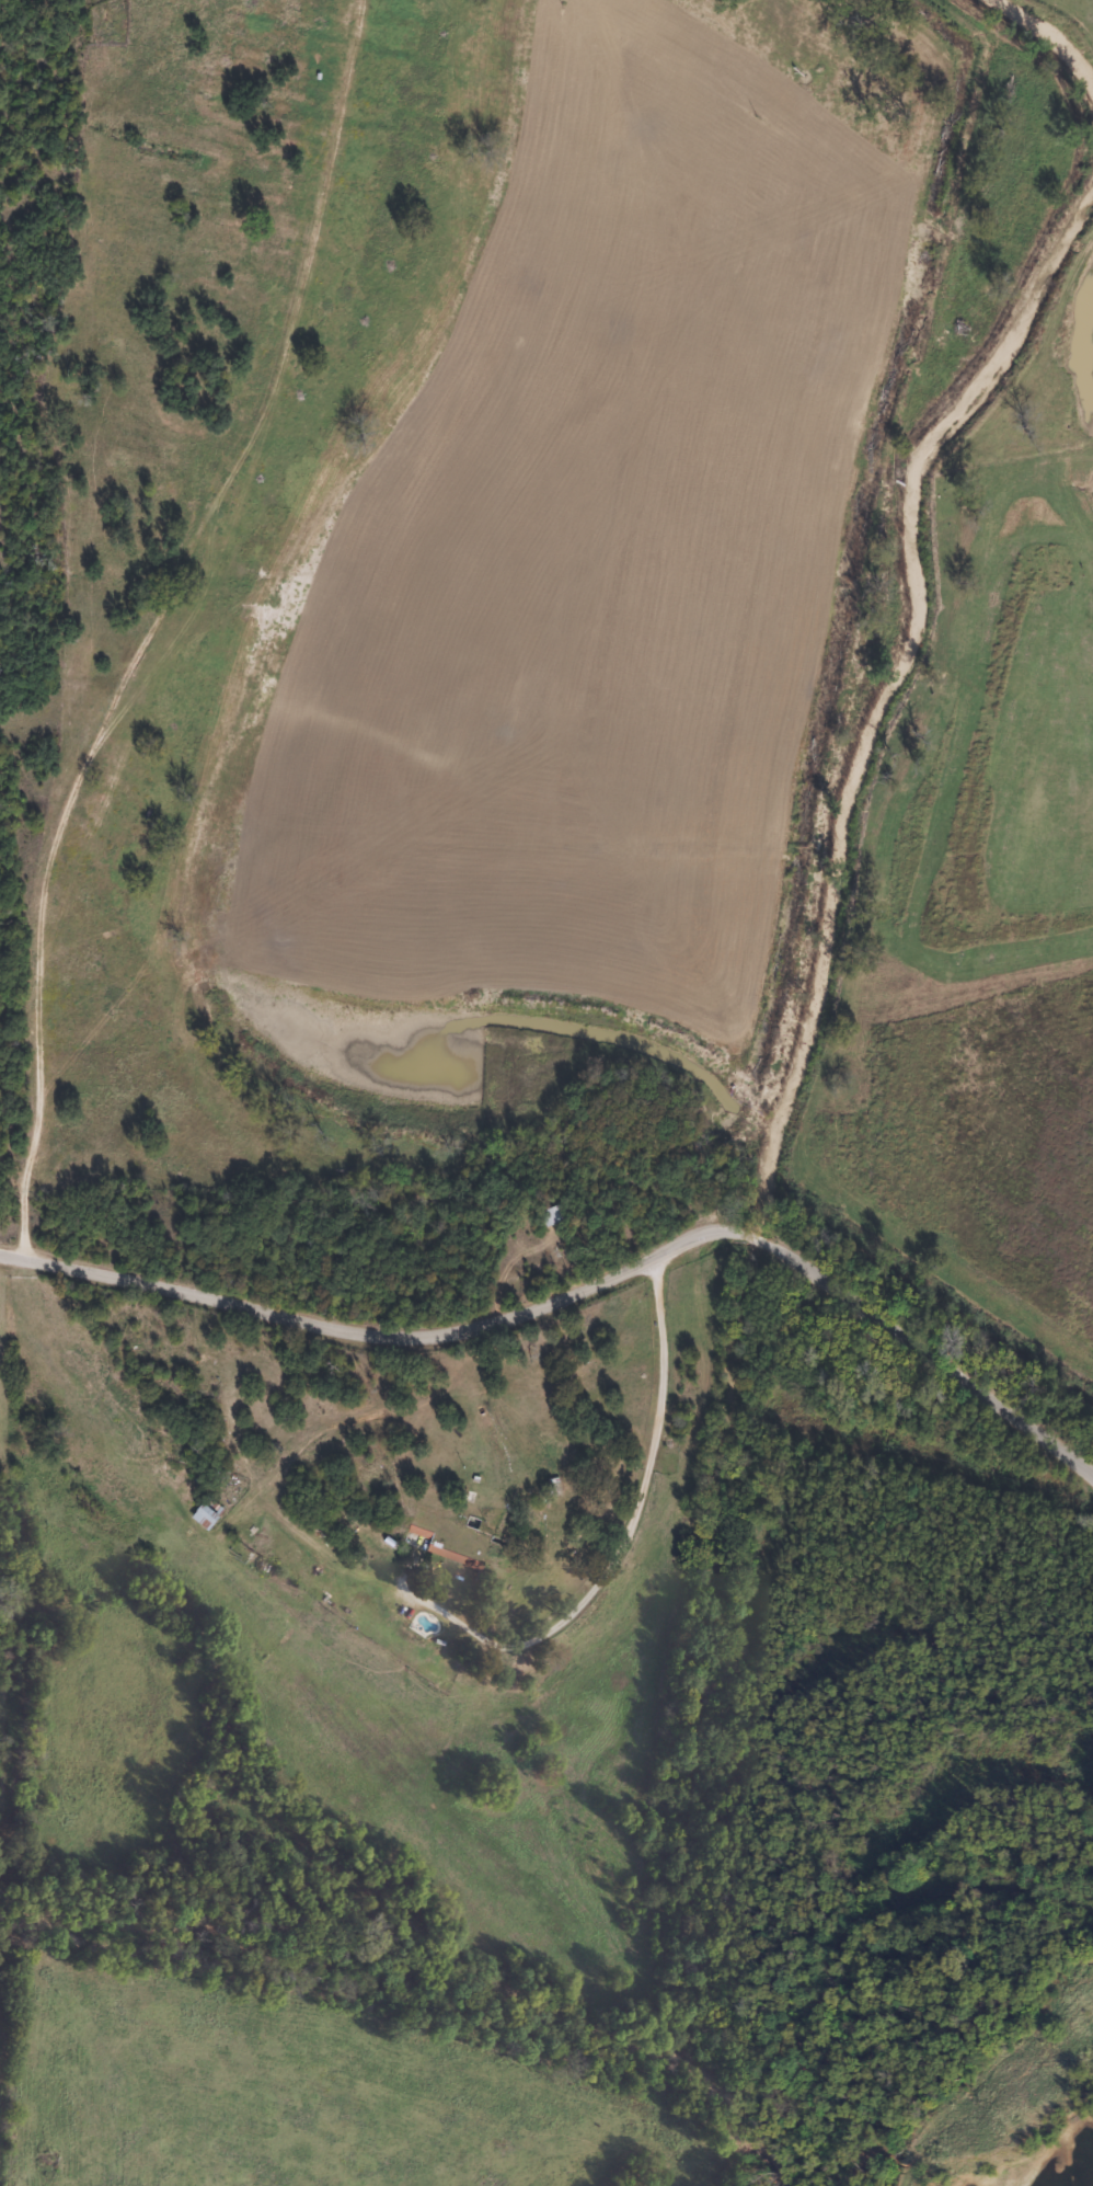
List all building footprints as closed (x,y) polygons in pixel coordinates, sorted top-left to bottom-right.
[(186,1519),(200,1495),(221,1507),(207,1531),(186,1519)] [(427,1548),(404,1546),(406,1527),(429,1530),(427,1548)]
